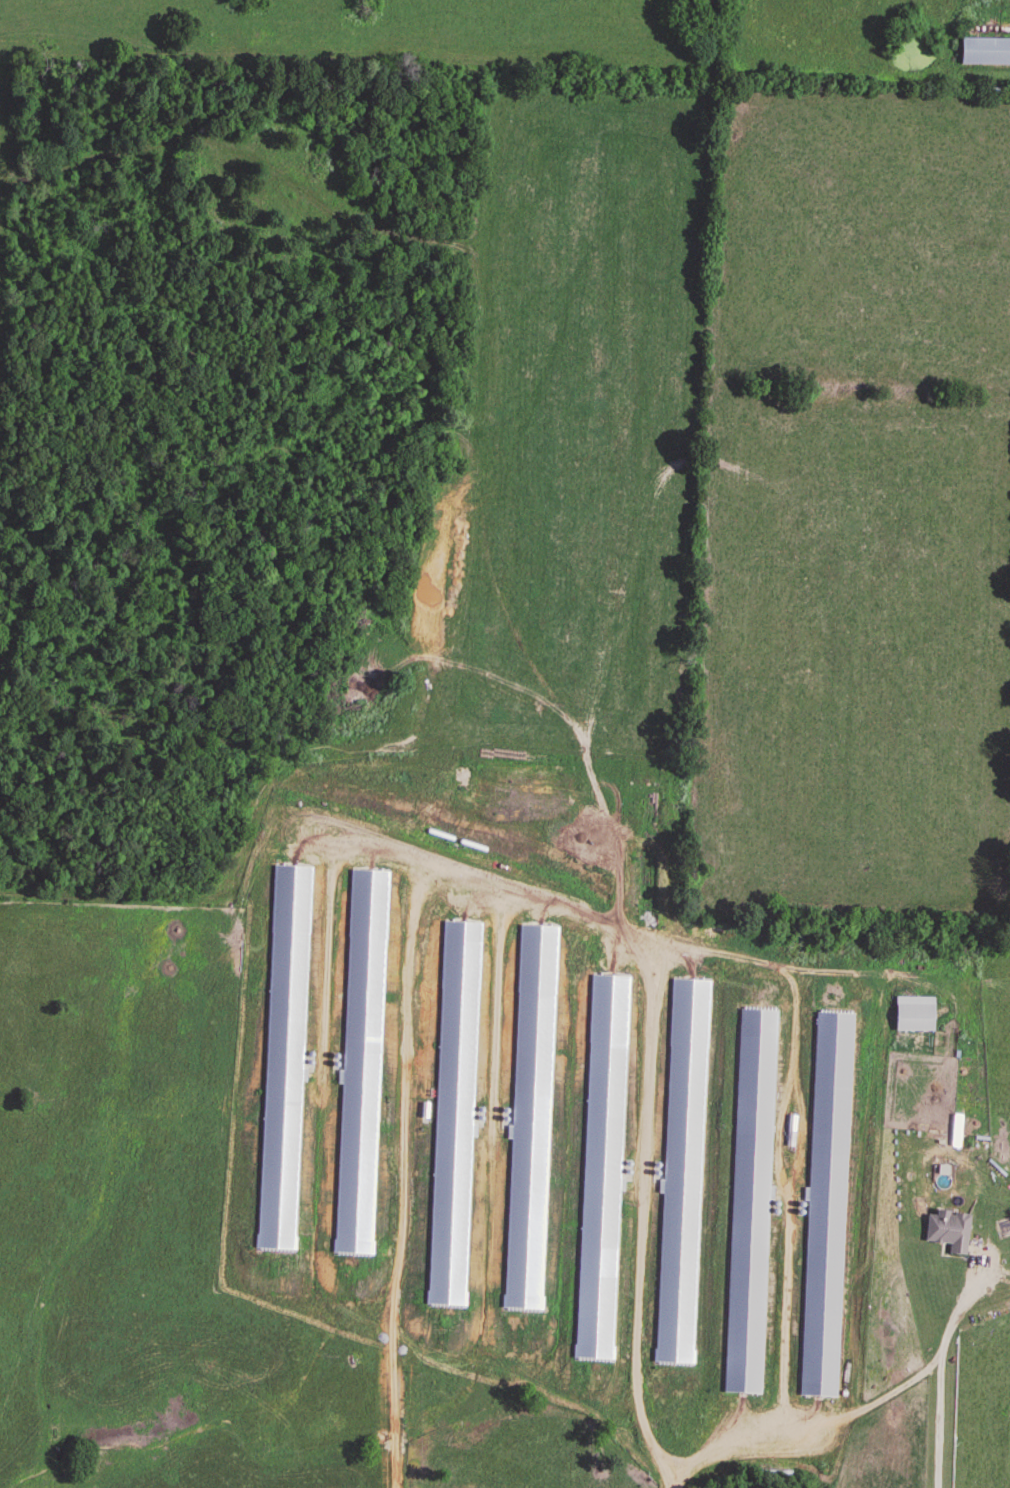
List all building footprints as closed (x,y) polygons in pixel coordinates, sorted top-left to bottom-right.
[(965,1258),(969,1218),(927,1213),(924,1245),(949,1247),(948,1257),(965,1258)]
